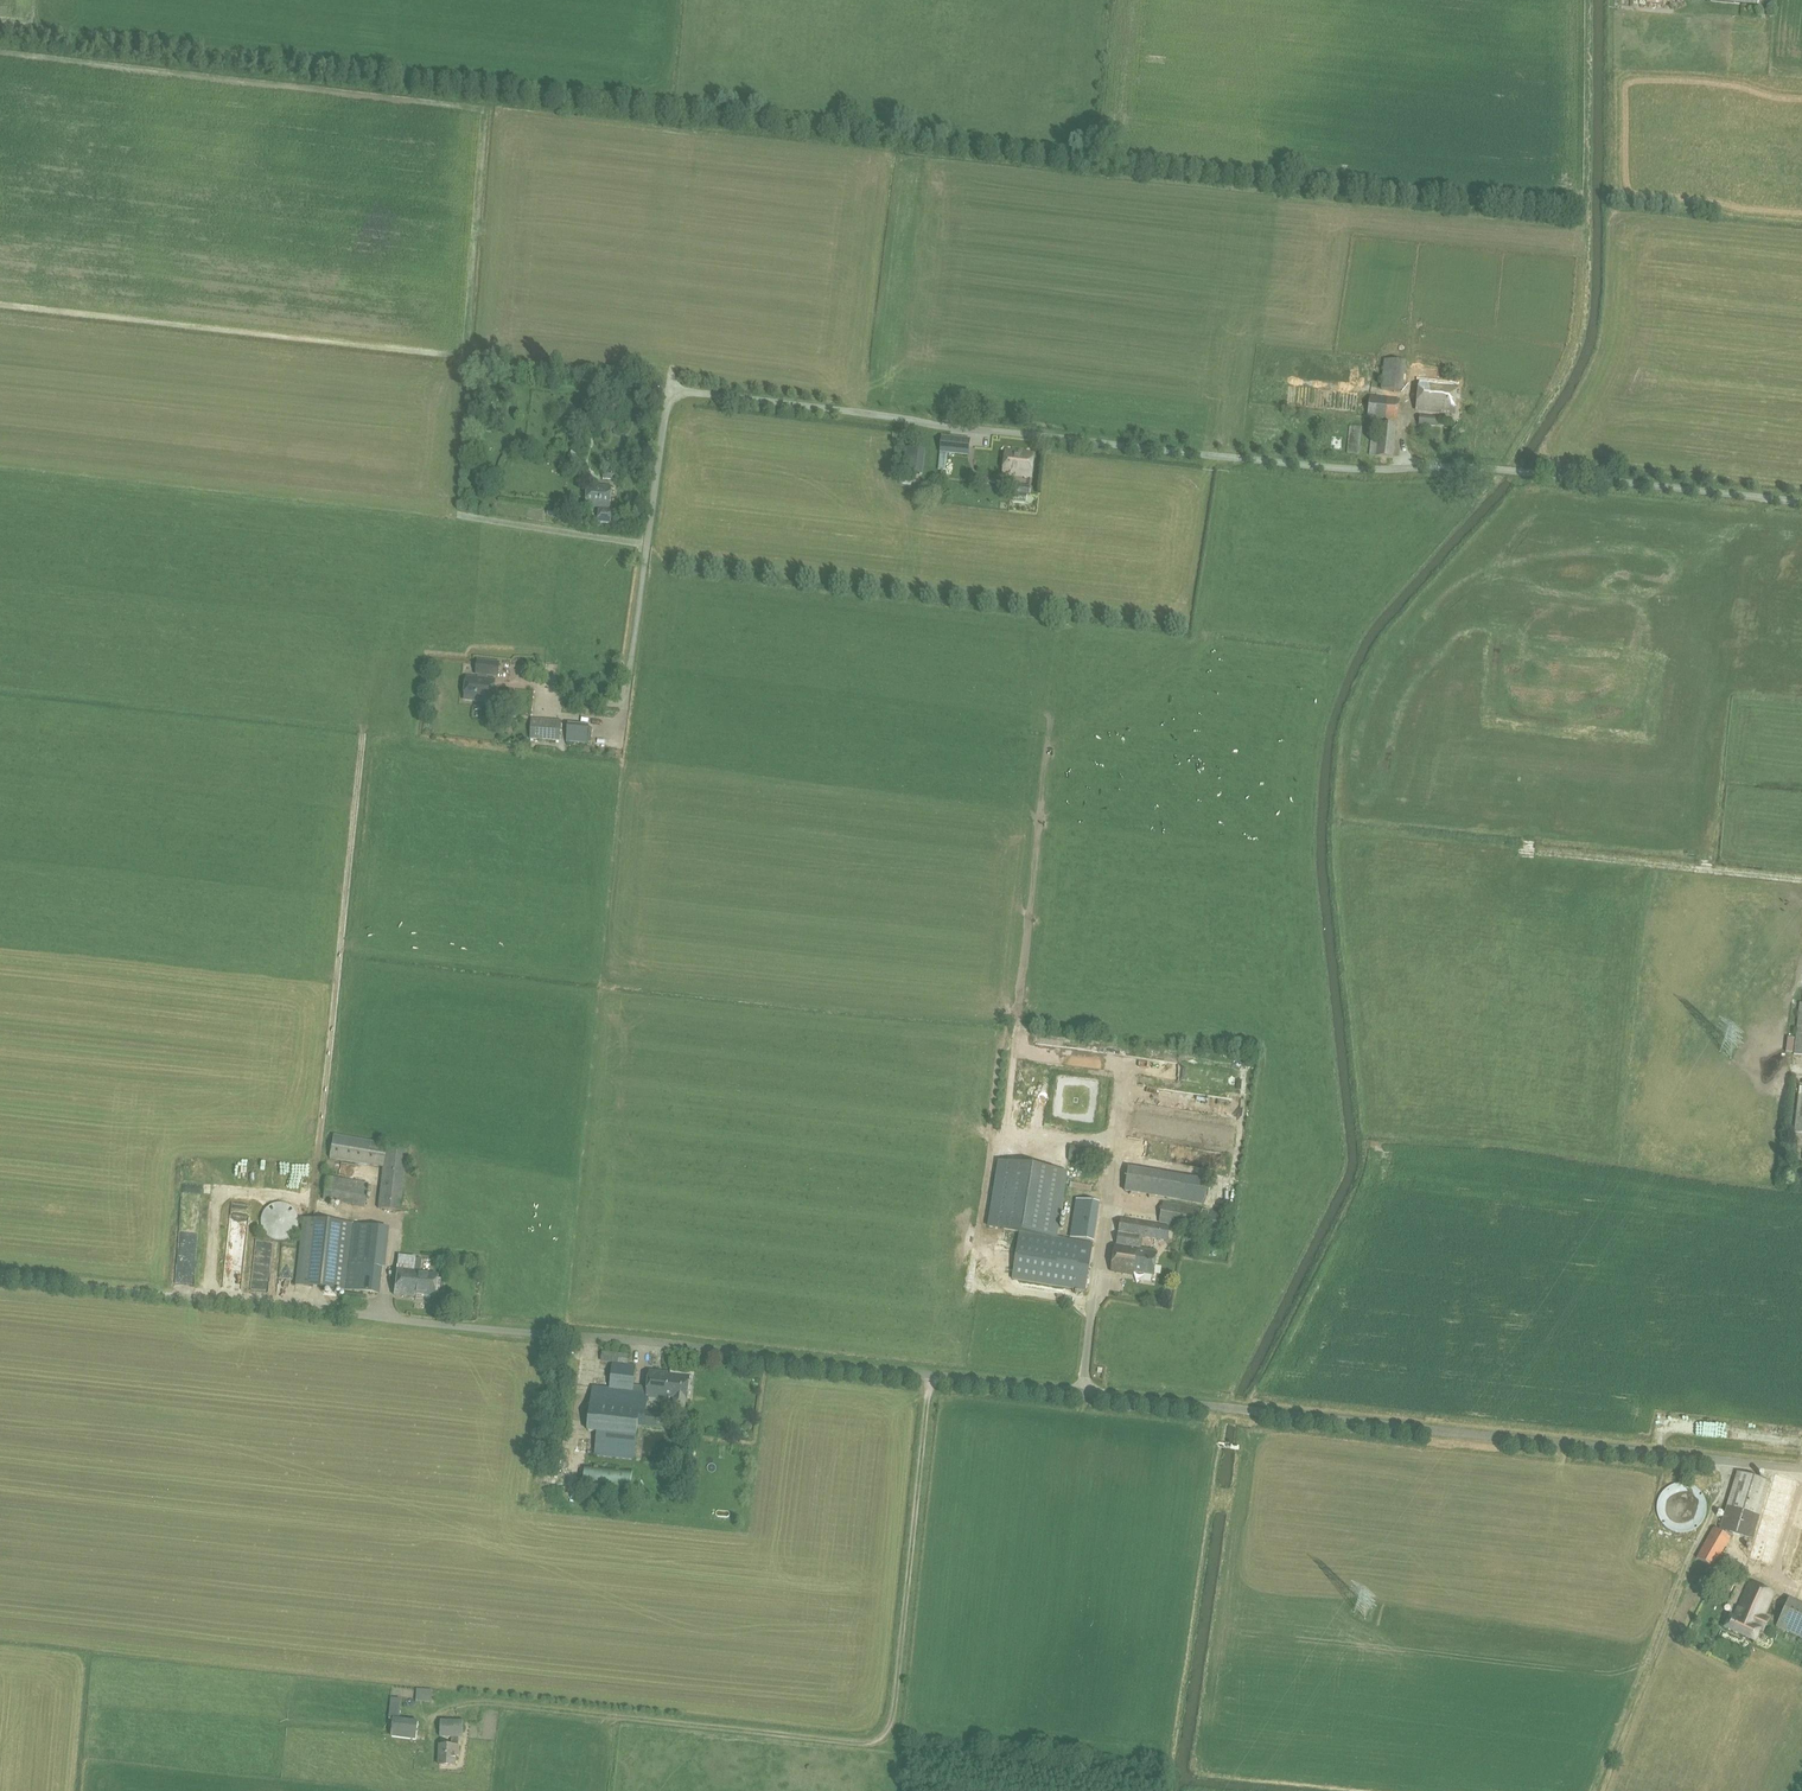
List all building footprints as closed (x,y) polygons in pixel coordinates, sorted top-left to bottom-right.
[(1381,390),(1402,392),(1406,363),(1384,360),(1381,390)] [(1417,410),(1454,414),(1457,386),(1420,382),(1417,410)] [(632,400),(640,401),(641,392),(632,391),(632,400)] [(1368,418),(1398,421),(1400,399),(1370,396),(1368,418)] [(620,404),(618,402),(616,400),(614,400),(611,401),(610,401),(609,402),(608,404),(608,406),(608,409),(609,410),(611,411),(612,412),(614,412),(616,412),(618,411),(619,409),(620,408),(620,406),(620,404)] [(633,413),(644,415),(646,405),(635,403),(633,413)] [(1440,418),(1420,416),(1419,425),(1439,427),(1440,418)] [(1379,435),(1372,434),(1369,455),(1393,458),(1397,425),(1380,423),(1379,435)] [(1350,426),(1347,454),(1359,455),(1362,428),(1350,426)] [(937,446),(937,433),(929,432),(929,445),(937,446)] [(942,437),(940,452),(969,455),(970,440),(942,437)] [(904,473),(920,474),(922,450),(906,449),(904,473)] [(1034,453),(1006,450),(1003,474),(1032,477),(1034,453)] [(613,472),(603,471),(602,479),(612,480),(613,472)] [(599,507),(598,522),(611,523),(612,508),(610,508),(612,487),(587,485),(585,506),(599,507)] [(1018,485),(1017,494),(1029,495),(1030,486),(1018,485)] [(1027,495),(1017,494),(1015,494),(1014,501),(1026,502),(1027,495)] [(479,679),(467,678),(464,699),(493,702),(495,681),(487,680),(487,676),(498,677),(499,663),(478,661),(476,675),(479,675),(479,679)] [(501,679),(522,678),(522,663),(501,664),(501,679)] [(531,719),(530,739),(559,741),(561,721),(531,719)] [(568,725),(567,742),(587,744),(589,727),(568,725)] [(1799,1003),(1793,1055),(1801,1056),(1801,1003),(1799,1003)] [(1788,1037),(1786,1052),(1793,1052),(1795,1038),(1788,1037)] [(400,1211),(407,1150),(385,1147),(385,1149),(378,1147),(379,1143),(333,1135),(329,1158),(382,1168),(377,1208),(400,1211)] [(1093,1162),(1095,1150),(1070,1146),(1068,1158),(1093,1162)] [(1039,1153),(1033,1159),(1039,1165),(1045,1160),(1039,1153)] [(1055,1238),(1066,1172),(1000,1161),(989,1227),(1019,1232),(1011,1280),(1085,1292),(1093,1244),(1055,1238)] [(1124,1192),(1208,1205),(1211,1181),(1128,1168),(1124,1192)] [(368,1183),(325,1176),(322,1199),(364,1207),(368,1183)] [(230,1200),(225,1235),(242,1238),(247,1203),(230,1200)] [(1099,1204),(1076,1200),(1070,1238),(1093,1241),(1099,1204)] [(1225,1214),(1163,1202),(1159,1222),(1222,1234),(1225,1214)] [(293,1234),(293,1233),(294,1233),(294,1232),(295,1232),(295,1231),(295,1230),(296,1230),(296,1229),(296,1228),(297,1227),(297,1226),(297,1225),(297,1224),(297,1223),(298,1223),(298,1222),(298,1221),(298,1220),(297,1219),(297,1218),(297,1217),(297,1216),(296,1215),(296,1214),(296,1213),(295,1212),(295,1211),(294,1211),(294,1210),(293,1209),(292,1209),(292,1208),(291,1207),(290,1207),(290,1206),(289,1206),(288,1205),(287,1205),(287,1204),(286,1204),(285,1204),(284,1204),(284,1203),(283,1203),(282,1203),(281,1203),(280,1203),(279,1203),(278,1203),(277,1203),(276,1203),(275,1203),(274,1203),(274,1204),(273,1204),(272,1204),(271,1204),(271,1205),(270,1205),(269,1206),(268,1206),(268,1207),(267,1207),(266,1208),(266,1209),(265,1209),(264,1210),(264,1211),(263,1211),(263,1212),(262,1213),(262,1214),(262,1215),(261,1216),(261,1217),(261,1218),(261,1219),(261,1220),(260,1220),(260,1221),(260,1222),(260,1223),(261,1223),(261,1224),(261,1225),(261,1226),(261,1227),(262,1228),(262,1229),(262,1230),(263,1230),(263,1231),(263,1232),(264,1232),(264,1233),(265,1233),(265,1234),(266,1234),(266,1235),(267,1235),(267,1236),(268,1236),(268,1237),(269,1237),(270,1238),(271,1238),(272,1238),(272,1239),(273,1239),(274,1239),(275,1240),(276,1240),(277,1240),(278,1240),(279,1240),(280,1240),(281,1240),(282,1240),(283,1240),(284,1239),(285,1239),(286,1239),(287,1238),(288,1238),(289,1237),(290,1237),(290,1236),(291,1236),(291,1235),(292,1235),(292,1234),(293,1234)] [(181,1224),(195,1224),(195,1209),(182,1209),(181,1224)] [(384,1268),(389,1228),(356,1224),(352,1262),(348,1262),(352,1223),(315,1219),(304,1218),(296,1285),(308,1286),(379,1294),(382,1268),(384,1268)] [(1133,1276),(1133,1273),(1154,1277),(1158,1253),(1139,1250),(1142,1238),(1168,1242),(1169,1236),(1170,1226),(1120,1218),(1110,1272),(1133,1276)] [(414,1296),(435,1298),(437,1274),(420,1272),(420,1270),(422,1259),(415,1258),(414,1269),(396,1267),(393,1295),(414,1297),(414,1296)] [(364,1308),(366,1295),(344,1293),(342,1305),(364,1308)] [(670,1400),(662,1399),(661,1413),(647,1411),(648,1398),(645,1398),(647,1386),(640,1386),(640,1390),(633,1389),(636,1366),(627,1365),(628,1354),(602,1352),(601,1362),(611,1363),(609,1387),(592,1385),(587,1431),(597,1432),(594,1456),(634,1461),(639,1426),(672,1429),(674,1415),(668,1414),(670,1400)] [(648,1398),(662,1399),(670,1400),(670,1398),(673,1398),(672,1407),(687,1408),(691,1375),(649,1368),(647,1386),(645,1398),(648,1398)] [(1741,1422),(1730,1421),(1730,1422),(1723,1420),(1721,1434),(1738,1436),(1741,1422)] [(1737,1472),(1727,1506),(1759,1516),(1770,1481),(1737,1472)] [(1683,1483),(1678,1483),(1673,1484),(1669,1487),(1665,1489),(1662,1493),(1659,1497),(1657,1502),(1657,1507),(1657,1512),(1658,1516),(1660,1521),(1663,1525),(1667,1528),(1671,1531),(1675,1532),(1680,1533),(1685,1533),(1690,1532),(1694,1530),(1698,1527),(1702,1523),(1704,1519),(1706,1514),(1707,1509),(1706,1504),(1705,1500),(1703,1495),(1700,1491),(1697,1488),(1692,1485),(1688,1484),(1683,1483)] [(1759,1516),(1727,1506),(1727,1507),(1720,1529),(1753,1538),(1759,1516)] [(1714,1568),(1731,1539),(1713,1529),(1697,1558),(1714,1568)] [(1801,1529),(1787,1575),(1801,1579),(1801,1530),(1801,1529)] [(1716,1581),(1733,1588),(1737,1579),(1720,1572),(1716,1581)] [(1750,1583),(1734,1619),(1729,1617),(1724,1628),(1755,1641),(1760,1630),(1764,1632),(1769,1619),(1764,1617),(1774,1594),(1750,1583)] [(1789,1598),(1776,1627),(1801,1639),(1801,1604),(1789,1598)] [(431,1698),(432,1690),(417,1689),(417,1691),(416,1701),(431,1702),(431,1698)] [(419,1721),(399,1718),(401,1710),(400,1710),(401,1699),(392,1698),(389,1719),(393,1719),(391,1737),(416,1740),(419,1721)] [(452,1738),(452,1744),(459,1744),(459,1738),(463,1738),(464,1721),(460,1721),(440,1720),(439,1737),(452,1738)] [(459,1744),(452,1744),(452,1746),(440,1745),(439,1766),(455,1766),(455,1756),(458,1756),(459,1746),(459,1744)]
